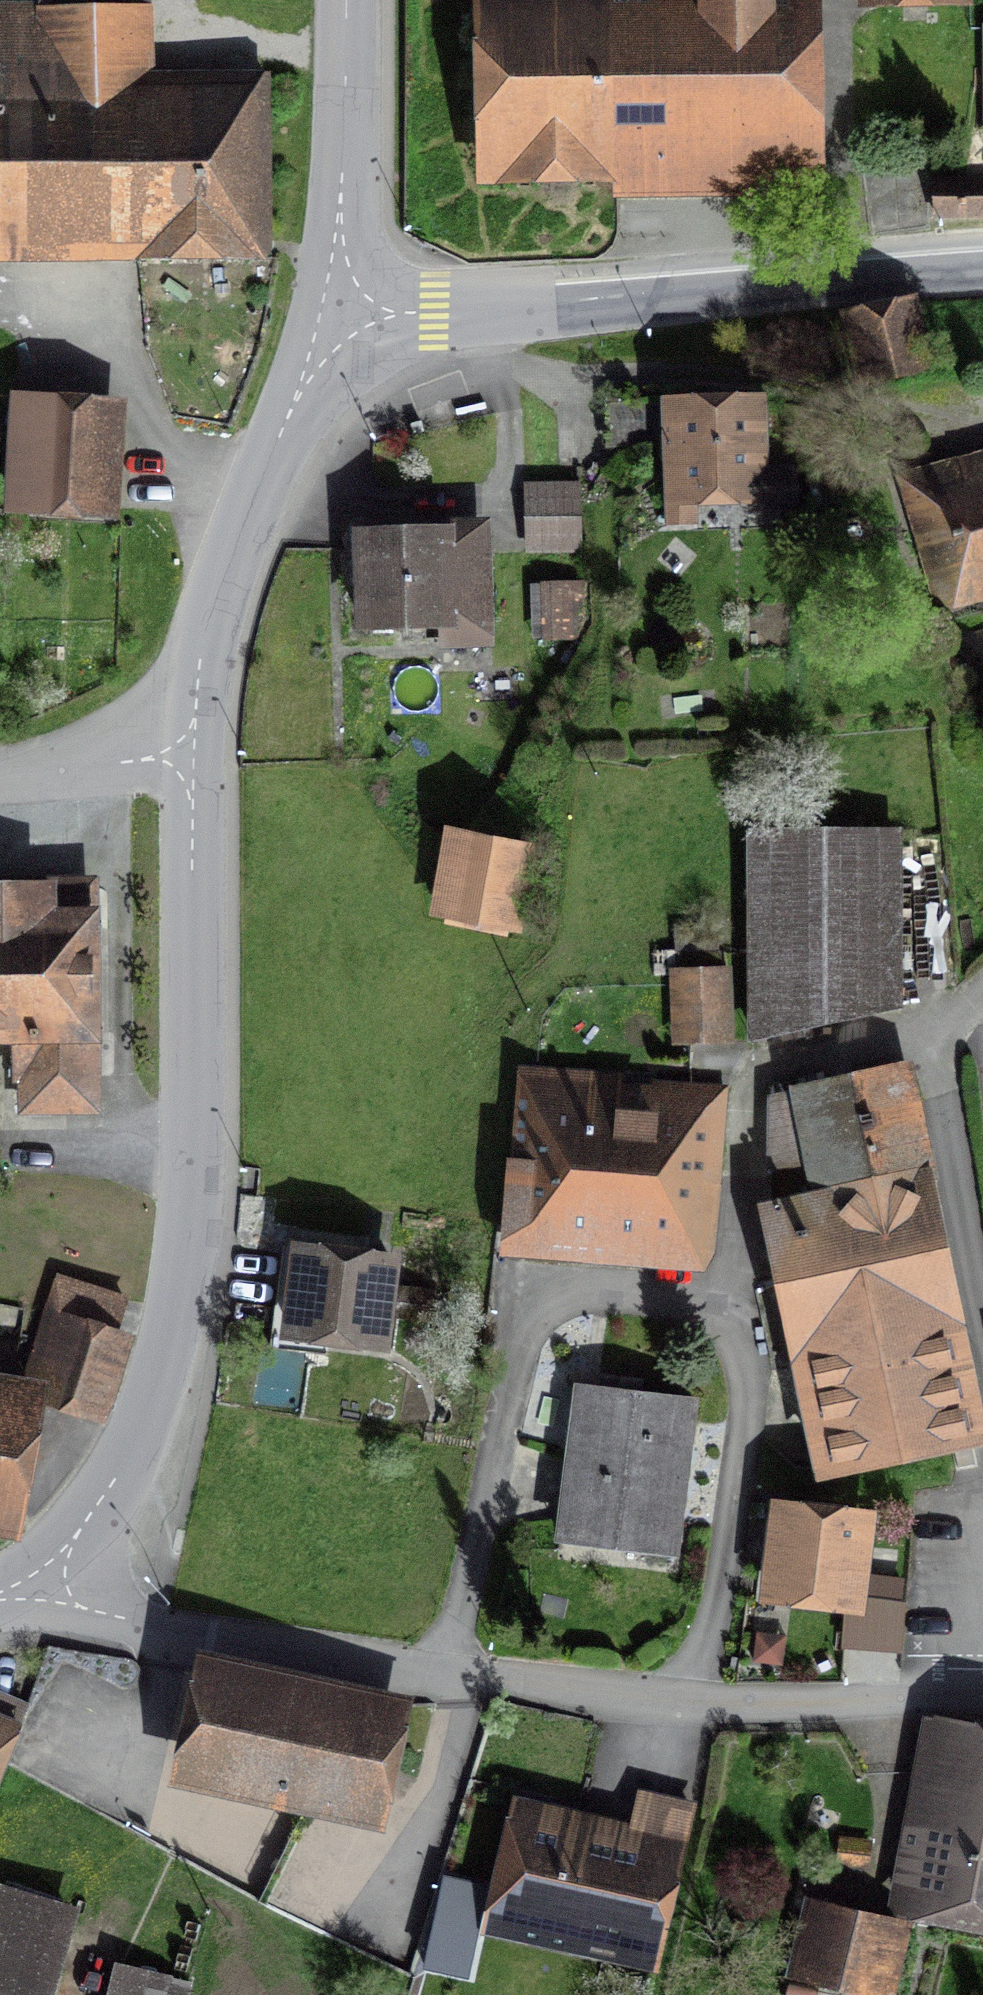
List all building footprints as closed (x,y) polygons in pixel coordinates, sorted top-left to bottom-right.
[(0,8),(0,251),(282,248),(280,88),(161,89),(160,0),(51,0),(51,8),(0,8)] [(498,174),(815,176),(816,0),(728,0),(728,7),(498,6),(498,174)] [(876,11),(982,10),(982,0),(876,0),(876,11)] [(945,187),(946,230),(982,229),(982,186),(945,187)] [(927,306),(844,324),(862,402),(944,384),(927,306)] [(781,514),(779,400),(674,402),(676,515),(781,514)] [(114,408),(13,407),(13,514),(113,515),(114,408)] [(970,462),(982,512),(982,459),(970,462)] [(982,600),(982,512),(970,462),(900,480),(934,612),(982,600)] [(578,556),(579,482),(521,481),(520,555),(578,556)] [(490,526),(360,529),(362,642),(492,639),(490,526)] [(587,648),(588,585),(534,585),(533,647),(587,648)] [(533,843),(466,830),(453,899),(520,911),(533,843)] [(909,844),(761,846),(763,1039),(909,1008),(909,844)] [(90,916),(0,916),(0,1032),(32,1032),(31,1100),(89,1100),(90,916)] [(718,953),(685,953),(684,1035),(716,1035),(718,953)] [(824,1475),(977,1440),(900,1073),(798,1098),(772,1106),(772,1216),(824,1475)] [(523,1224),(711,1236),(719,1101),(531,1089),(523,1224)] [(385,1255),(302,1246),(293,1330),(376,1339),(385,1255)] [(53,1313),(112,1329),(120,1301),(61,1284),(53,1313)] [(112,1329),(53,1313),(35,1377),(93,1394),(112,1329)] [(6,1514),(29,1375),(0,1370),(0,1513),(6,1514)] [(700,1407),(580,1390),(559,1541),(679,1558),(700,1407)] [(909,1585),(886,1585),(895,1521),(788,1507),(774,1613),(848,1623),(850,1658),(909,1660),(909,1585)] [(392,1712),(211,1672),(190,1767),(371,1807),(392,1712)] [(978,1710),(923,1710),(884,1911),(982,1930),(982,1711),(978,1710)] [(22,1726),(0,1717),(0,1776),(22,1726)] [(505,1908),(659,1942),(689,1810),(639,1799),(627,1853),(522,1830),(505,1908)] [(69,1903),(0,1885),(0,1994),(44,1994),(69,1903)] [(482,1904),(445,1895),(437,1926),(474,1935),(482,1904)] [(807,1900),(787,1981),(846,1994),(908,1994),(924,1929),(807,1900)] [(124,1964),(116,1994),(190,1994),(194,1982),(124,1964)]
